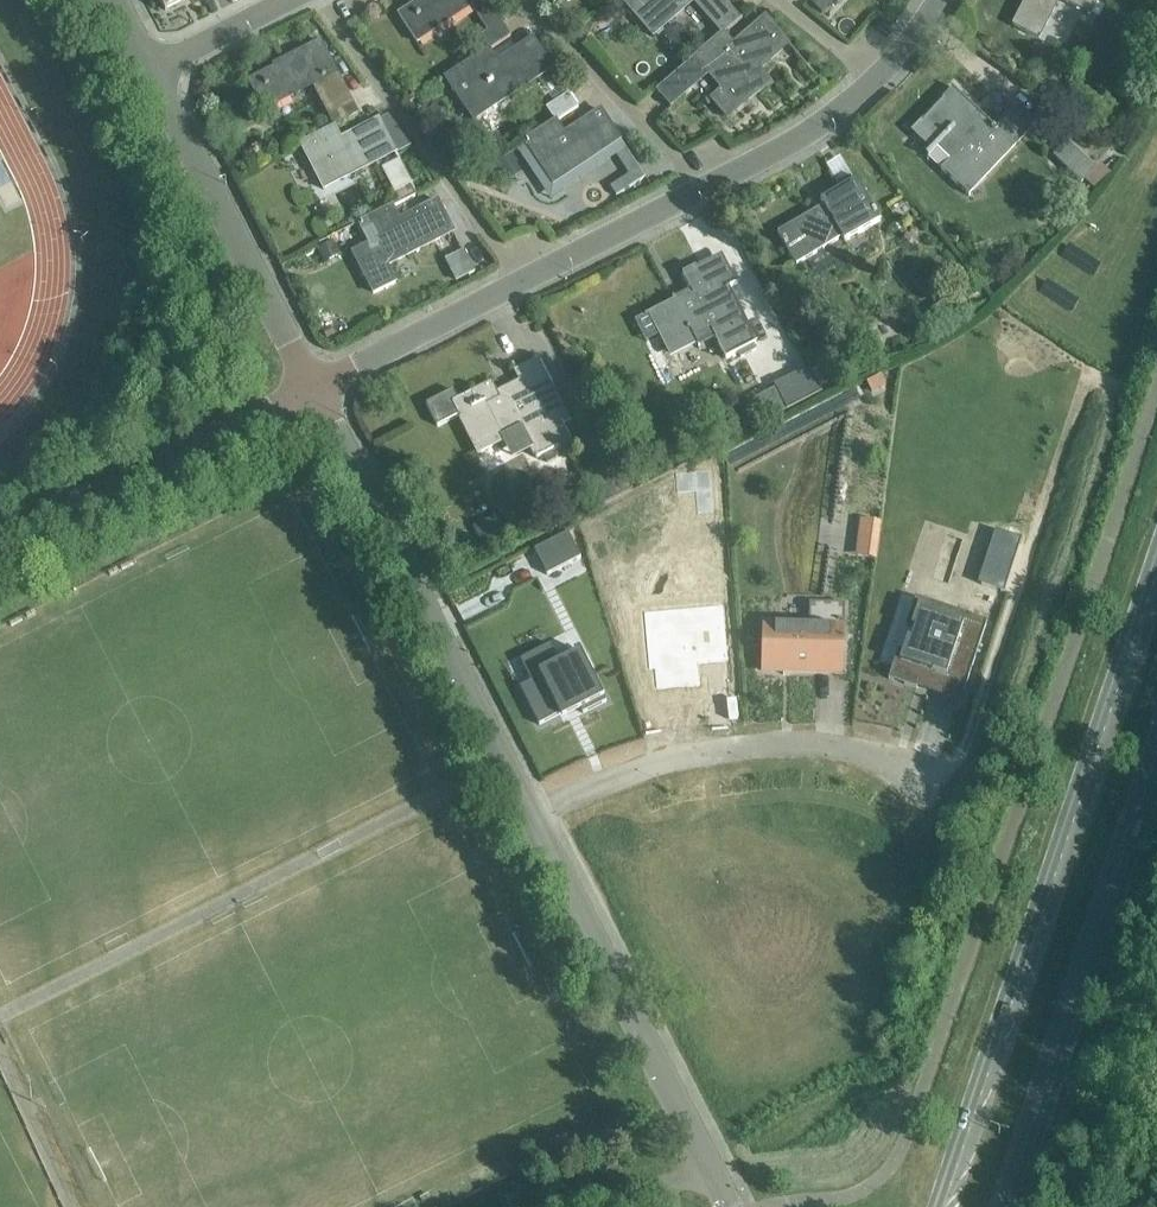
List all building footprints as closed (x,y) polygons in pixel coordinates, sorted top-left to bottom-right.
[(168,11),(189,0),(162,0),(168,11)] [(486,51),(489,49),(511,34),(488,0),(421,0),(400,15),(419,43),(473,7),(490,32),(478,40),(486,51)] [(652,31),(688,0),(625,0),(652,31)] [(722,35),(724,34),(725,35),(742,20),(724,0),(690,0),(722,35)] [(849,0),(818,0),(827,16),(851,2),(849,0)] [(1015,25),(1041,38),(1061,0),(1028,0),(1015,25)] [(1100,0),(1063,0),(1092,15),(1100,0)] [(722,35),(656,90),(671,108),(711,74),(724,89),(713,99),(729,117),(761,89),(750,76),(788,43),(766,17),(744,36),(744,37),(736,44),(735,42),(733,44),(725,35),(724,34),(722,35)] [(489,49),(486,51),(445,79),(475,122),(554,69),(535,40),(510,57),(514,62),(503,70),(489,49)] [(316,86),(336,125),(359,113),(322,42),(282,62),(284,65),(250,82),(266,112),(316,86)] [(945,171),(969,195),(1037,125),(1020,108),(999,130),(956,89),(919,127),(954,161),(945,171)] [(546,108),(556,122),(579,106),(569,92),(546,108)] [(554,123),(525,143),(555,185),(621,139),(602,112),(578,129),(581,134),(570,142),(554,123)] [(301,143),(324,189),(396,153),(380,121),(354,134),(357,140),(344,147),(334,126),(301,143)] [(1055,157),(1083,185),(1097,171),(1069,143),(1055,157)] [(848,155),(832,159),(837,179),(853,174),(848,155)] [(382,169),(394,192),(413,183),(400,159),(382,169)] [(846,241),(881,221),(858,181),(824,200),(829,209),(819,214),(818,212),(781,233),(799,264),(844,238),(846,241)] [(389,266),(454,233),(438,201),(412,215),(414,220),(402,226),(393,206),(361,222),(372,245),(355,253),(376,294),(397,283),(389,266)] [(649,314),(636,320),(646,339),(659,333),(669,354),(715,332),(728,358),(756,343),(733,297),(729,288),(735,285),(722,259),(699,270),(698,268),(685,274),(695,295),(692,297),(679,303),(678,300),(649,314)] [(457,390),(429,404),(440,426),(462,416),(480,451),(505,439),(506,438),(505,436),(523,427),(534,448),(538,458),(573,441),(565,423),(571,420),(556,389),(542,360),(518,372),(525,386),(501,397),(494,381),(473,391),(474,393),(461,400),(457,390)] [(776,384),(782,397),(763,407),(769,420),(822,393),(809,368),(776,384)] [(493,467),(517,452),(509,438),(484,452),(493,467)] [(858,555),(880,559),(886,521),(864,517),(858,555)] [(581,559),(568,534),(534,551),(547,576),(581,559)] [(996,621),(924,597),(896,677),(924,687),(926,682),(970,697),(996,621)] [(843,674),(845,605),(810,604),(809,625),(763,624),(761,671),(783,672),(784,672),(785,666),(818,667),(818,674),(832,674),(843,674)] [(723,606),(644,612),(649,671),(654,670),(656,689),(700,686),(698,664),(728,661),(723,606)] [(532,684),(520,689),(539,729),(560,718),(563,723),(581,713),(583,717),(608,705),(583,652),(560,664),(551,647),(521,662),(532,684)]
